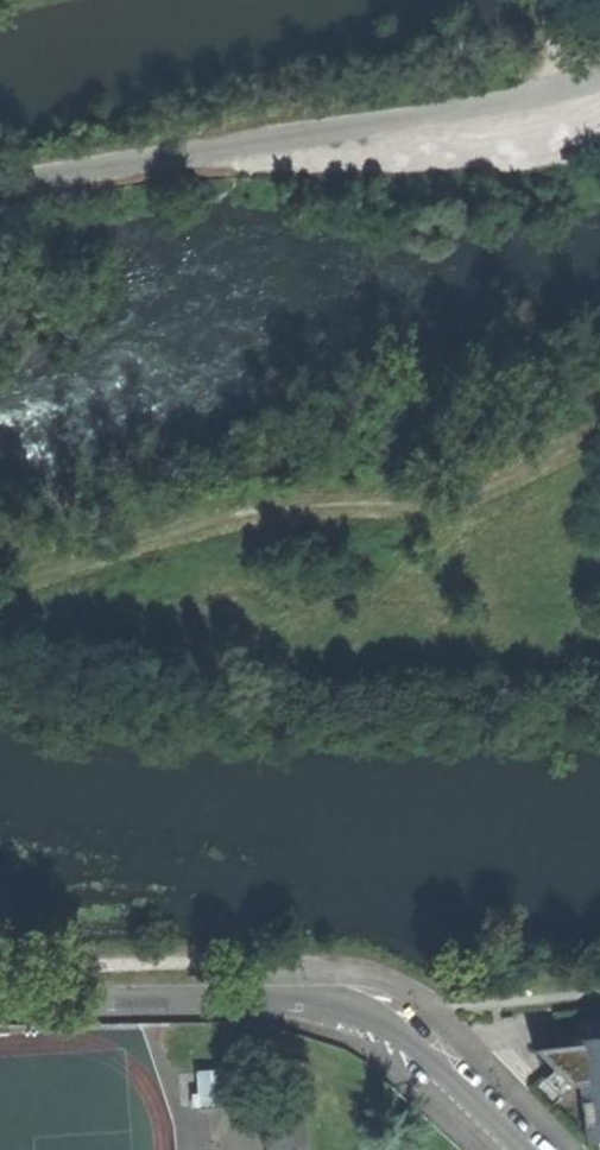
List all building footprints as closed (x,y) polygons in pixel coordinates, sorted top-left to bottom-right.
[(575,1041),(576,1045),(559,1047),(548,1048),(533,1050),(570,1087),(581,1086),(588,1142),(599,1140),(599,1038),(575,1041)]
